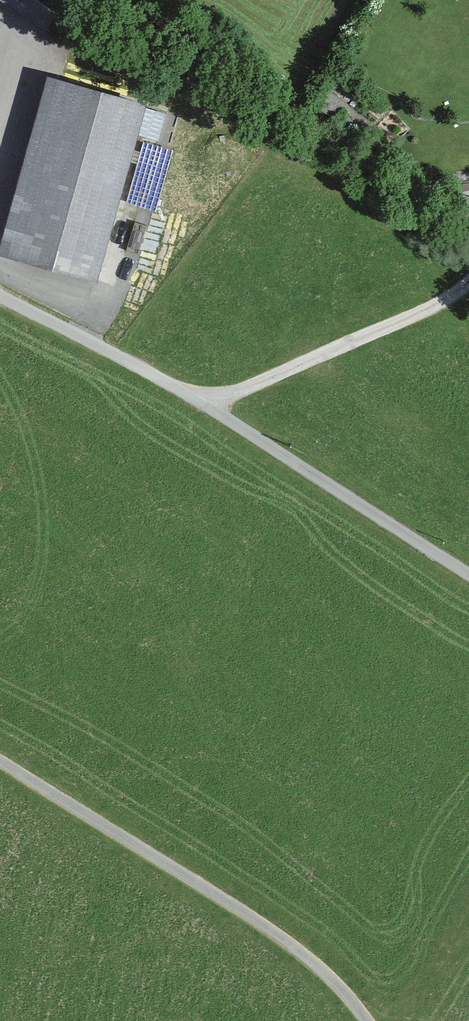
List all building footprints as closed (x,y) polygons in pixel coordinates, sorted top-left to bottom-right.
[(43,31),(63,0),(0,0),(0,4),(43,31)] [(68,66),(65,80),(97,89),(101,74),(68,66)] [(45,78),(0,243),(0,250),(97,277),(144,105),(45,78)] [(177,150),(145,140),(127,198),(159,208),(177,150)]
